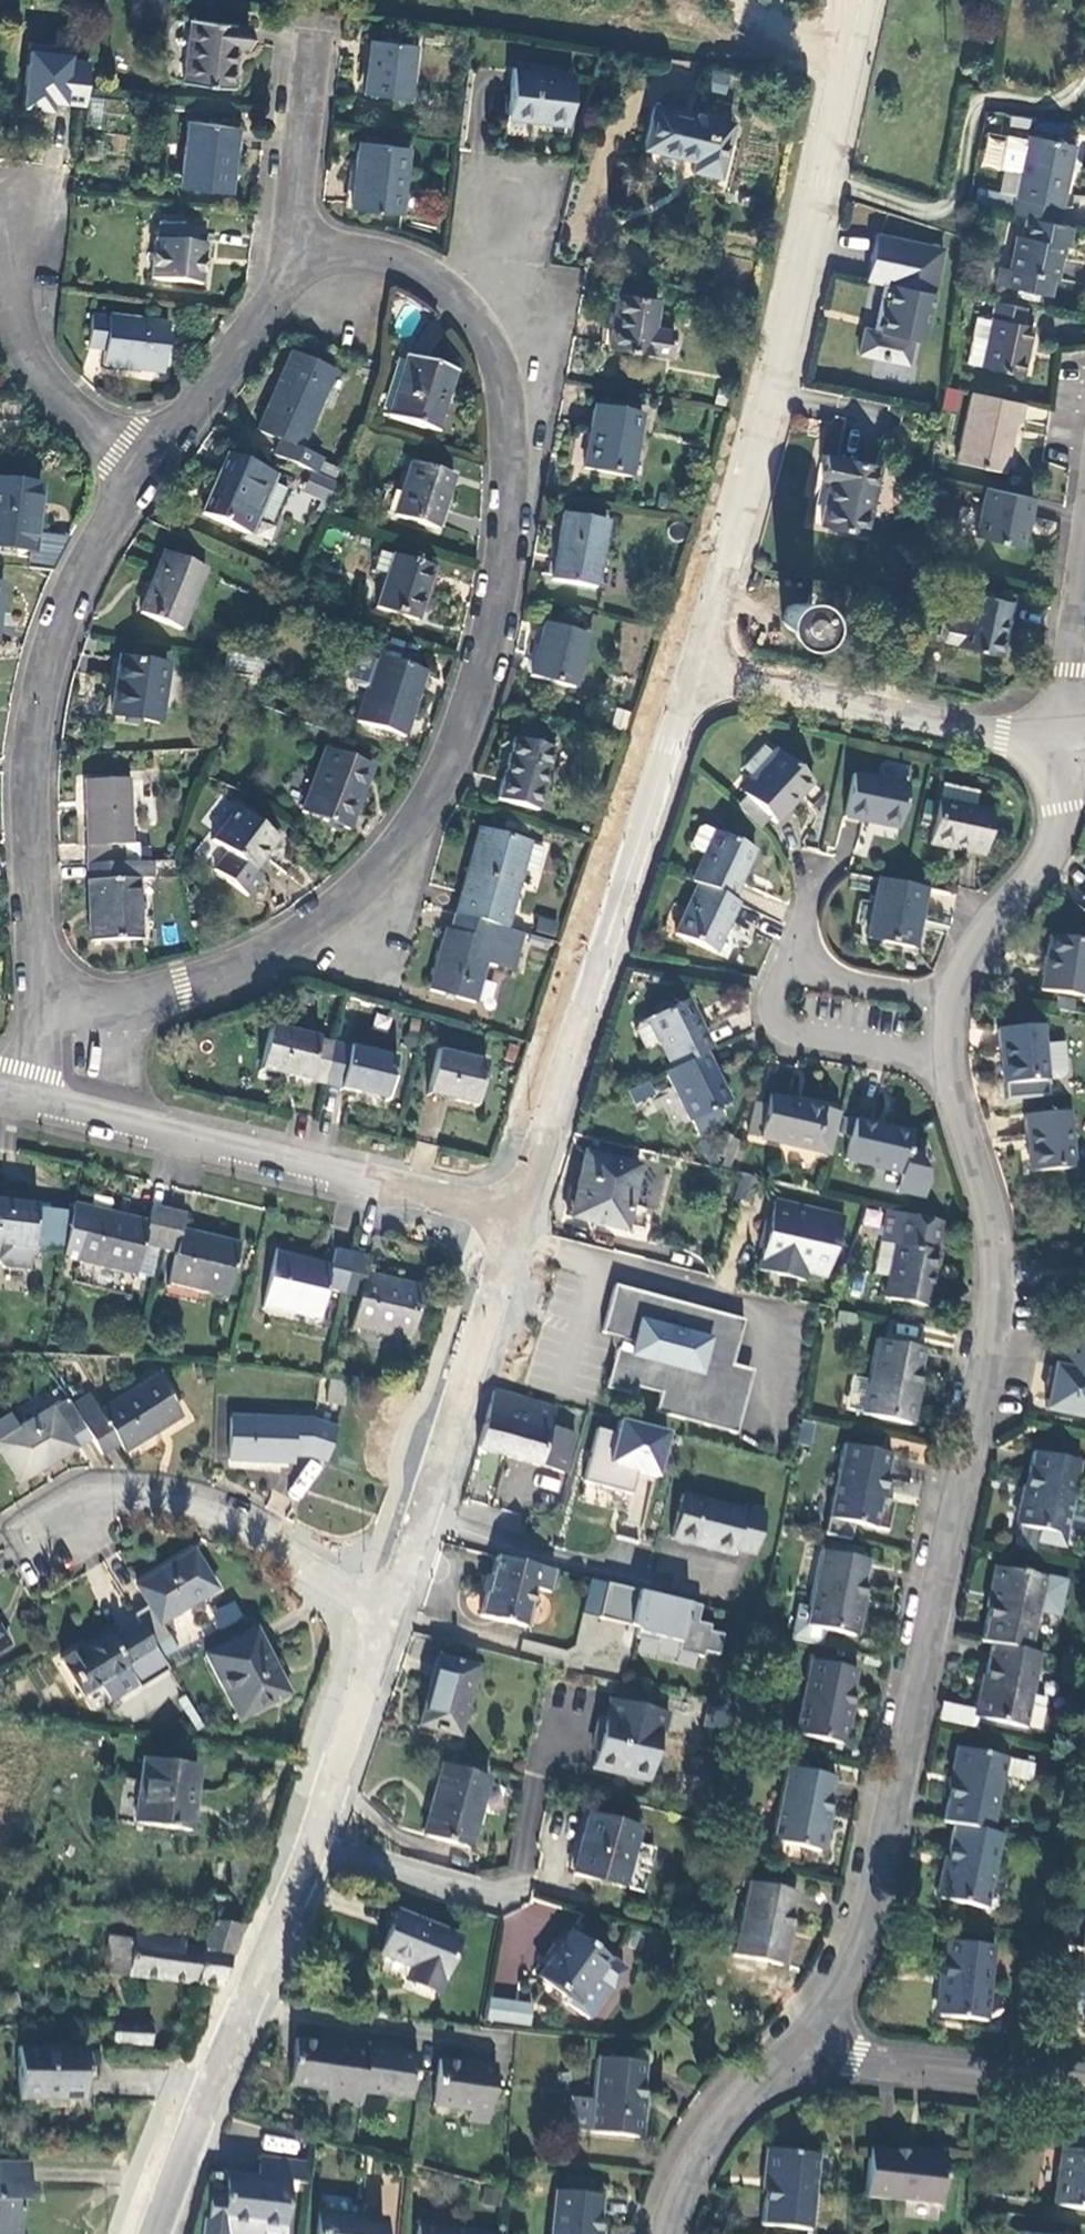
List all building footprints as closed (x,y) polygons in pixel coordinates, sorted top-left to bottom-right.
[(246,46),(249,26),(190,18),(182,80),(228,86),(234,44),(246,46)] [(408,100),(414,47),(371,42),(365,96),(408,100)] [(77,49),(30,45),(24,109),(56,112),(57,103),(85,106),(90,58),(79,57),(77,49)] [(567,126),(573,77),(513,69),(507,115),(546,120),(546,123),(567,126)] [(228,193),(238,127),(188,120),(179,186),(228,193)] [(726,190),(729,137),(650,133),(648,177),(698,180),(698,189),(726,190)] [(1008,213),(1024,216),(1056,223),(1072,144),(1024,135),(1008,213)] [(400,216),(407,150),(358,143),(351,210),(400,216)] [(1065,245),(1069,226),(1056,223),(1024,216),(1020,235),(1014,234),(1007,269),(998,266),(994,285),(1047,296),(1051,279),(1054,279),(1054,273),(1060,244),(1065,245)] [(196,244),(198,228),(159,222),(152,278),(201,284),(207,246),(196,244)] [(925,328),(941,254),(874,238),(864,283),(889,289),(878,336),(862,333),(857,358),(905,368),(915,326),(925,328)] [(1019,323),(1022,307),(993,301),(980,367),(1020,376),(1031,326),(1019,323)] [(161,372),(167,324),(91,314),(86,349),(103,351),(101,365),(161,372)] [(650,357),(655,329),(615,321),(605,376),(667,387),(672,361),(650,357)] [(280,441),(274,458),(310,474),(317,457),(301,450),(332,371),(289,352),(258,432),(280,441)] [(455,370),(409,355),(389,418),(435,432),(455,370)] [(946,387),(942,409),(959,412),(963,390),(946,387)] [(1018,421),(1021,403),(970,392),(956,461),(1002,471),(1013,419),(1018,421)] [(629,479),(641,416),(596,407),(584,471),(629,479)] [(864,534),(879,466),(827,455),(822,480),(831,481),(821,525),(864,534)] [(227,456),(211,496),(217,498),(233,458),(227,456)] [(317,457),(310,474),(312,475),(315,476),(322,459),(317,457)] [(217,498),(211,496),(204,515),(249,533),(256,515),(273,523),(286,489),(273,484),(276,476),(233,458),(217,498)] [(436,530),(453,477),(411,463),(394,517),(436,530)] [(312,475),(303,496),(312,500),(321,479),(315,476),(312,475)] [(337,486),(321,479),(312,500),(327,506),(337,486)] [(42,487),(0,482),(0,548),(29,551),(34,512),(38,512),(42,487)] [(1029,516),(1033,497),(985,487),(974,537),(1019,546),(1025,516),(1029,516)] [(596,590),(608,523),(563,516),(552,583),(596,590)] [(387,579),(378,610),(418,623),(434,571),(379,553),(372,575),(387,579)] [(179,632),(205,571),(165,554),(140,616),(179,632)] [(1001,659),(1010,604),(967,597),(958,651),(1001,659)] [(811,612),(808,609),(806,607),(803,606),(800,605),(796,605),(793,606),(790,607),(787,609),(785,612),(783,615),(783,618),(783,621),(783,625),(785,628),(787,630),(789,632),(792,634),(796,635),(799,635),(802,634),(805,633),(808,631),(810,628),(812,625),(813,622),(813,618),(812,615),(811,612)] [(572,689),(587,636),(547,625),(532,678),(572,689)] [(159,725),(168,668),(121,659),(111,718),(159,725)] [(403,739),(424,674),(376,659),(356,724),(403,739)] [(537,813),(554,752),(516,741),(499,802),(537,813)] [(758,781),(778,760),(764,748),(745,769),(758,781)] [(347,833),(373,770),(325,752),(301,815),(347,833)] [(784,754),(778,760),(758,781),(745,795),(747,796),(770,818),(775,823),(813,783),(784,754)] [(897,830),(906,787),(852,775),(843,818),(897,830)] [(85,782),(87,867),(123,865),(123,849),(133,848),(131,781),(85,782)] [(992,813),(974,809),(959,806),(963,790),(940,785),(928,845),(983,858),(992,813)] [(959,806),(974,809),(977,794),(963,790),(959,806)] [(761,826),(770,818),(747,796),(739,804),(761,826)] [(250,873),(275,843),(238,813),(213,844),(224,854),(210,872),(244,898),(258,880),(250,873)] [(754,851),(703,826),(697,828),(690,845),(692,850),(703,855),(691,882),(696,885),(730,901),(754,851)] [(479,831),(455,917),(504,931),(521,870),(528,847),(528,845),(479,831)] [(542,851),(528,847),(521,870),(536,873),(542,851)] [(123,865),(87,867),(89,946),(140,944),(138,882),(152,882),(152,864),(123,865)] [(925,889),(878,879),(866,940),(912,950),(925,889)] [(714,954),(738,904),(731,901),(730,901),(696,885),(674,936),(714,954)] [(517,953),(522,935),(504,931),(455,917),(450,935),(446,934),(429,995),(472,1006),(484,964),(504,969),(509,951),(517,953)] [(1052,938),(1042,990),(1084,998),(1084,944),(1052,938)] [(509,951),(504,969),(512,972),(517,953),(509,951)] [(703,1054),(710,1050),(686,999),(636,1024),(632,1032),(641,1050),(657,1043),(671,1069),(703,1054)] [(1003,1084),(1047,1079),(1044,1045),(1042,1025),(998,1029),(1003,1084)] [(328,1086),(337,1046),(319,1041),(319,1038),(274,1028),(266,1064),(294,1071),(293,1077),(328,1086)] [(1044,1045),(1047,1079),(1061,1078),(1065,1074),(1064,1059),(1058,1054),(1057,1044),(1044,1045)] [(355,1050),(337,1046),(328,1086),(362,1094),(364,1087),(391,1094),(400,1057),(356,1046),(355,1050)] [(480,1108),(490,1064),(441,1052),(432,1089),(458,1095),(457,1103),(480,1108)] [(671,1069),(663,1073),(696,1138),(715,1128),(713,1123),(721,1120),(715,1109),(727,1103),(703,1054),(671,1069)] [(628,1087),(633,1102),(656,1095),(651,1080),(628,1087)] [(768,1097),(766,1105),(759,1136),(758,1137),(828,1153),(836,1113),(819,1110),(820,1108),(768,1097)] [(759,1136),(766,1105),(754,1103),(747,1134),(759,1136)] [(1075,1167),(1069,1112),(1027,1116),(1032,1171),(1075,1167)] [(906,1151),(911,1133),(855,1120),(845,1160),(900,1173),(896,1190),(923,1196),(926,1184),(916,1154),(906,1151)] [(718,1163),(707,1140),(699,1144),(710,1167),(718,1163)] [(628,1229),(642,1165),(587,1154),(579,1191),(580,1192),(577,1210),(605,1216),(603,1224),(628,1229)] [(752,1201),(756,1175),(739,1173),(735,1199),(752,1201)] [(775,1197),(760,1267),(832,1282),(847,1212),(775,1197)] [(0,1201),(0,1253),(6,1253),(6,1258),(11,1264),(37,1267),(39,1251),(51,1252),(51,1246),(52,1237),(40,1235),(43,1209),(43,1206),(0,1201)] [(163,1255),(173,1214),(157,1210),(153,1223),(80,1206),(79,1213),(73,1249),(71,1263),(140,1279),(146,1252),(163,1255)] [(73,1249),(79,1213),(43,1209),(40,1235),(52,1237),(51,1246),(73,1249)] [(941,1222),(886,1209),(881,1241),(895,1244),(890,1274),(885,1298),(929,1306),(939,1253),(935,1252),(941,1222)] [(190,1217),(173,1214),(163,1255),(179,1259),(172,1286),(230,1298),(243,1243),(187,1230),(190,1217)] [(895,1244),(881,1241),(875,1272),(890,1274),(895,1244)] [(345,1292),(355,1252),(341,1249),(337,1264),(280,1251),(267,1303),(302,1310),(301,1315),(323,1321),(331,1289),(345,1292)] [(373,1256),(355,1252),(345,1292),(363,1297),(356,1327),(412,1341),(426,1284),(370,1270),(373,1256)] [(657,1412),(739,1433),(749,1392),(746,1391),(752,1369),(734,1364),(747,1320),(617,1284),(604,1332),(622,1337),(608,1388),(637,1396),(640,1387),(662,1393),(657,1412)] [(1084,1416),(1084,1335),(1060,1331),(1047,1410),(1084,1416)] [(911,1425),(927,1351),(880,1341),(872,1381),(865,1413),(864,1415),(911,1425)] [(87,1424),(103,1451),(121,1441),(125,1448),(184,1415),(160,1375),(104,1407),(94,1390),(74,1402),(87,1424)] [(865,1413),(872,1381),(856,1378),(849,1410),(865,1413)] [(343,1407),(347,1385),(332,1382),(328,1404),(343,1407)] [(570,1412),(491,1388),(473,1445),(567,1472),(577,1433),(565,1429),(570,1412)] [(74,1402),(70,1395),(23,1421),(0,1435),(0,1439),(21,1476),(76,1444),(70,1434),(87,1424),(74,1402)] [(23,1421),(15,1407),(0,1416),(0,1435),(23,1421)] [(296,1453),(313,1454),(329,1459),(340,1428),(314,1419),(232,1416),(231,1458),(296,1461),(296,1453)] [(617,1431),(597,1426),(584,1480),(634,1492),(639,1472),(662,1478),(674,1429),(620,1416),(617,1431)] [(877,1530),(893,1455),(847,1446),(831,1519),(877,1530)] [(1067,1538),(1083,1465),(1036,1454),(1020,1528),(1067,1538)] [(638,1477),(637,1492),(624,1491),(620,1527),(642,1530),(647,1478),(638,1477)] [(684,1495),(673,1539),(735,1556),(736,1550),(756,1555),(769,1508),(746,1503),(745,1510),(684,1495)] [(180,1651),(170,1635),(162,1621),(218,1588),(195,1550),(139,1583),(151,1604),(137,1612),(143,1624),(155,1644),(165,1659),(180,1651)] [(861,1638),(876,1565),(823,1554),(811,1611),(800,1608),(794,1641),(823,1647),(826,1631),(861,1638)] [(554,1593),(560,1570),(501,1556),(492,1592),(490,1591),(483,1616),(529,1627),(538,1590),(554,1593)] [(1000,1568),(985,1642),(995,1644),(1032,1652),(1047,1579),(1000,1568)] [(610,1581),(601,1616),(641,1626),(638,1636),(660,1641),(661,1635),(682,1640),(680,1649),(705,1656),(706,1650),(720,1653),(725,1633),(711,1630),(713,1624),(699,1620),(703,1604),(610,1581)] [(220,1628),(244,1616),(236,1599),(211,1611),(220,1628)] [(12,1638),(0,1619),(0,1646),(12,1638)] [(151,1669),(136,1678),(142,1688),(172,1670),(165,1659),(155,1644),(143,1624),(129,1632),(151,1669)] [(291,1692),(256,1628),(207,1655),(243,1718),(291,1692)] [(112,1636),(84,1653),(81,1648),(64,1659),(85,1695),(130,1668),(136,1678),(151,1669),(129,1632),(127,1629),(113,1638),(112,1636)] [(1032,1652),(995,1644),(980,1721),(1027,1732),(1043,1654),(1032,1652)] [(459,1734),(478,1666),(439,1655),(421,1723),(459,1734)] [(843,1747),(859,1672),(813,1663),(798,1738),(843,1747)] [(596,1766),(652,1780),(664,1730),(667,1731),(672,1711),(614,1697),(610,1716),(603,1714),(599,1733),(603,1740),(596,1766)] [(944,1701),(939,1718),(975,1727),(979,1710),(944,1701)] [(734,1732),(739,1711),(712,1705),(707,1726),(734,1732)] [(962,1751),(947,1824),(958,1827),(995,1835),(1010,1762),(962,1751)] [(140,1755),(135,1824),(198,1829),(203,1760),(140,1755)] [(472,1846),(491,1780),(444,1765),(425,1833),(472,1846)] [(822,1852),(837,1779),(790,1770),(775,1842),(822,1852)] [(624,1890),(642,1829),(591,1815),(573,1876),(624,1890)] [(995,1835),(958,1827),(943,1903),(989,1913),(1004,1836),(995,1835)] [(785,1967),(800,1893),(753,1884),(740,1958),(785,1967)] [(419,1971),(414,1984),(436,1993),(459,1937),(397,1912),(379,1955),(409,1967),(419,1971)] [(589,2021),(625,1971),(571,1932),(558,1949),(554,1946),(540,1965),(544,1968),(538,1977),(577,2005),(573,2010),(589,2021)] [(991,2025),(997,1949),(950,1945),(943,2021),(991,2025)] [(404,1980),(414,1984),(419,1971),(409,1967),(404,1980)] [(519,2006),(490,2002),(486,2022),(515,2027),(519,2006)] [(532,2009),(519,2006),(515,2027),(529,2029),(532,2009)] [(115,2030),(114,2042),(152,2046),(153,2034),(115,2030)] [(88,2094),(88,2041),(21,2040),(20,2094),(88,2094)] [(298,2041),(292,2086),(329,2091),(328,2100),(348,2103),(348,2100),(365,2102),(366,2092),(415,2098),(420,2053),(389,2049),(390,2044),(373,2042),(372,2047),(335,2042),(335,2046),(298,2041)] [(602,2060),(598,2103),(596,2133),(595,2135),(639,2140),(647,2065),(602,2060)] [(480,2068),(442,2063),(436,2109),(473,2113),(473,2123),(492,2125),(498,2068),(480,2066),(480,2068)] [(596,2133),(598,2103),(576,2101),(573,2131),(596,2133)] [(943,2204),(949,2156),(874,2149),(869,2196),(943,2204)] [(1065,2150),(1058,2209),(1084,2213),(1084,2153),(1065,2150)] [(810,2231),(819,2158),(771,2152),(762,2225),(810,2231)] [(279,2231),(284,2181),(294,2182),(296,2161),(254,2157),(252,2177),(222,2174),(217,2233),(256,2233),(257,2229),(279,2231)] [(0,2161),(0,2233),(24,2233),(23,2198),(31,2198),(30,2161),(0,2161)] [(606,2197),(557,2193),(554,2233),(603,2233),(606,2197)] [(380,2219),(314,2214),(312,2233),(379,2233),(380,2219)]
